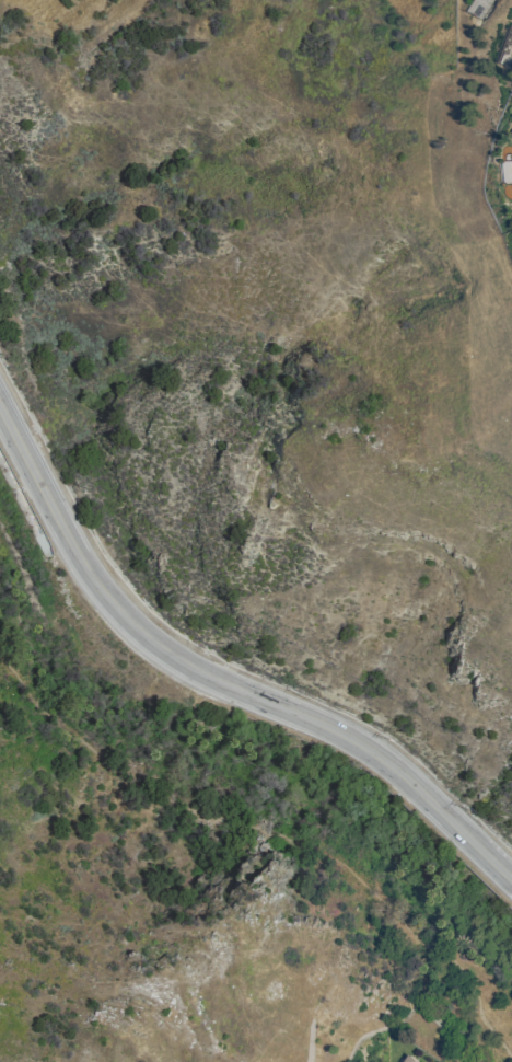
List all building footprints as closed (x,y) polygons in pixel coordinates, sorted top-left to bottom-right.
[(410,1052),(423,1061),(403,1061),(410,1052)]
